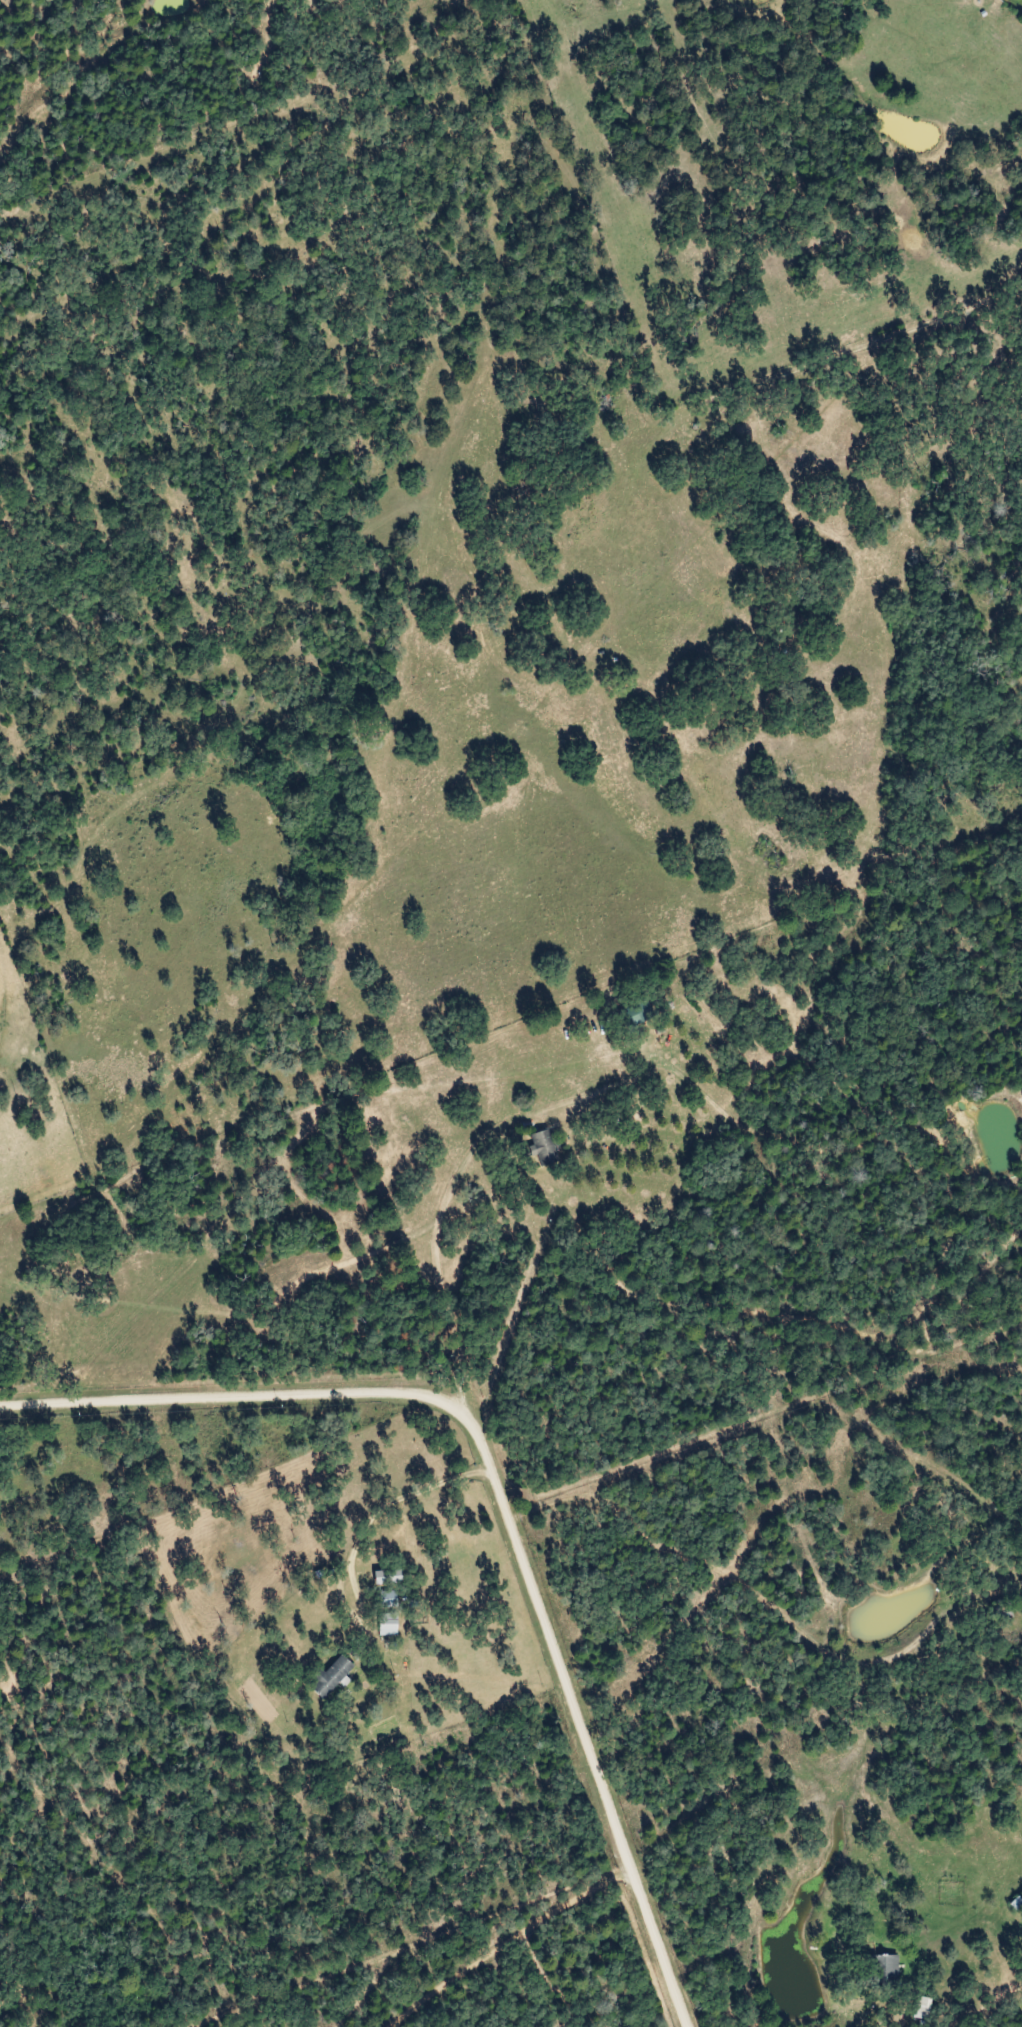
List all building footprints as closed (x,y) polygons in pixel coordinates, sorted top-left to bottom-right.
[(618,1028),(648,1019),(642,1001),(612,1011),(618,1028)] [(572,1150),(556,1112),(547,1115),(563,1153),(572,1150)] [(550,1162),(540,1129),(523,1135),(532,1167),(550,1162)] [(372,1591),(372,1608),(389,1608),(389,1591),(372,1591)] [(371,1618),(371,1636),(390,1636),(390,1618),(371,1618)] [(314,1670),(300,1684),(316,1699),(347,1666),(334,1654),(316,1672),(314,1670)] [(1004,1904),(1010,1910),(1017,1902),(1011,1896),(1004,1904)] [(892,1984),(892,1954),(862,1954),(862,1984),(892,1984)] [(925,1997),(909,1996),(907,2018),(924,2019),(925,1997)]
